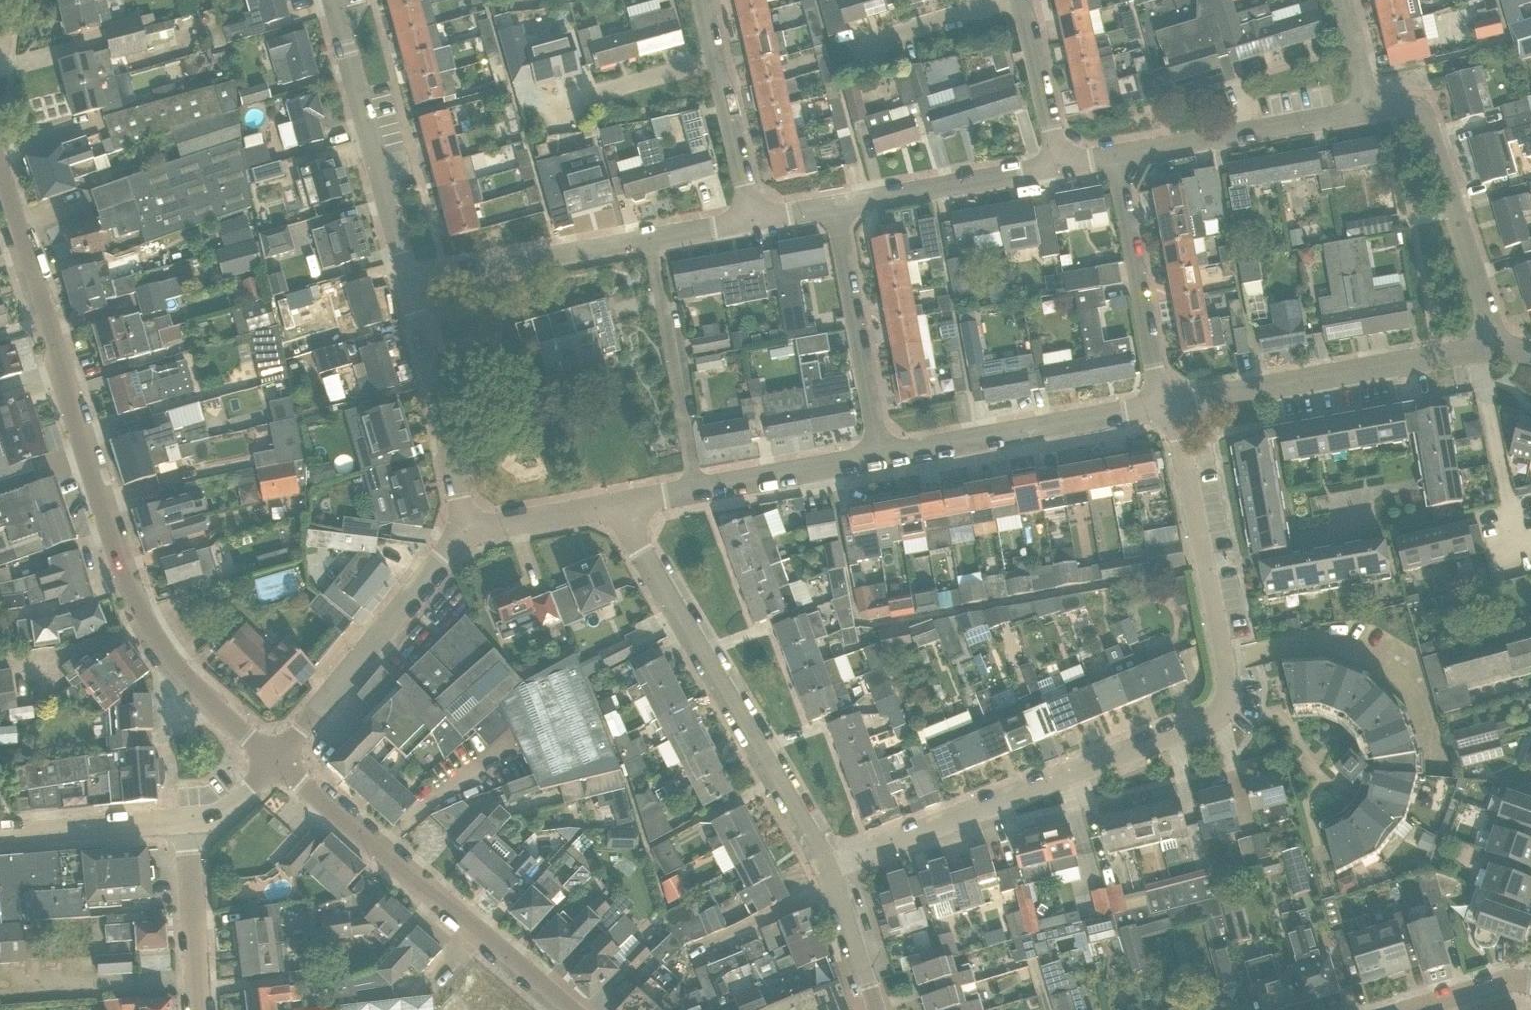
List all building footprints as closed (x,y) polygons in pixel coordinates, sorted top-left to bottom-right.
[(60,10),(100,0),(58,0),(60,10)] [(111,21),(106,0),(100,0),(60,10),(67,37),(80,34),(80,35),(103,29),(105,28),(104,25),(104,23),(111,21)] [(250,13),(249,13),(253,27),(288,17),(283,0),(246,0),(250,13)] [(429,2),(429,0),(386,0),(389,13),(418,5),(429,2)] [(740,17),(769,10),(767,0),(736,0),(740,17)] [(825,22),(844,16),(846,24),(888,11),(887,6),(895,4),(894,0),(819,0),(825,22)] [(1060,19),(1089,12),(1100,9),(1102,9),(1100,0),(1056,0),(1060,19)] [(1221,30),(1212,0),(1198,0),(1198,21),(1157,33),(1165,60),(1164,61),(1166,67),(1167,67),(1171,81),(1220,67),(1218,59),(1228,56),(1229,56),(1221,30)] [(1221,30),(1229,56),(1228,56),(1229,58),(1230,58),(1230,59),(1238,56),(1239,61),(1282,48),(1275,23),(1272,15),(1238,26),(1234,13),(1231,3),(1230,0),(1212,0),(1221,30)] [(1376,2),(1381,25),(1410,19),(1410,21),(1423,18),(1419,0),(1385,0),(1376,2)] [(1477,12),(1478,17),(1479,23),(1499,18),(1494,0),(1482,0),(1485,10),(1477,12)] [(1510,26),(1525,21),(1520,7),(1530,3),(1530,0),(1502,0),(1510,26)] [(1282,48),(1325,35),(1314,1),(1298,6),(1301,15),(1275,23),(1282,48)] [(396,36),(424,28),(418,5),(389,13),(396,36)] [(660,12),(629,20),(632,31),(639,56),(682,44),(672,9),(672,8),(660,12)] [(815,8),(803,11),(807,25),(809,25),(818,22),(815,8)] [(745,40),(775,34),(769,10),(740,17),(745,40)] [(1065,43),(1094,36),(1089,12),(1060,19),(1065,43)] [(1125,28),(1136,25),(1132,12),(1121,15),(1125,28)] [(163,24),(154,26),(151,15),(139,18),(138,17),(104,25),(105,28),(103,29),(106,40),(144,30),(165,25),(163,24)] [(1431,57),(1427,37),(1423,18),(1410,21),(1410,19),(1381,25),(1387,50),(1395,48),(1399,64),(1431,57)] [(1477,39),(1504,33),(1500,18),(1499,18),(1479,23),(1474,24),(1477,39)] [(481,37),(493,33),(489,19),(477,23),(481,37)] [(1509,26),(1519,60),(1530,56),(1530,19),(1525,21),(1510,26),(1509,26)] [(809,25),(807,25),(812,40),(822,37),(818,22),(809,25)] [(226,44),(249,38),(245,23),(221,29),(226,45),(226,44)] [(424,28),(396,36),(402,59),(430,52),(441,48),(435,25),(424,28)] [(1129,44),(1140,41),(1136,25),(1125,28),(1129,44)] [(632,31),(602,39),(598,26),(576,32),(577,36),(586,66),(594,64),(595,68),(639,56),(632,31)] [(520,27),(498,33),(512,83),(530,78),(533,77),(534,81),(535,85),(539,84),(555,80),(555,81),(556,81),(556,79),(560,78),(560,79),(561,79),(561,78),(579,73),(573,51),(569,35),(528,47),(526,47),(520,27)] [(148,56),(150,55),(144,30),(106,40),(108,49),(59,62),(66,88),(113,76),(109,60),(146,51),(148,56)] [(304,32),(280,39),(278,32),(266,35),(268,42),(267,43),(278,83),(281,82),(281,85),(316,75),(304,32)] [(488,60),(500,56),(493,33),(481,37),(488,60)] [(779,57),(787,55),(783,33),(775,35),(775,34),(745,40),(751,64),(779,57)] [(1110,48),(1098,50),(1094,36),(1065,43),(1070,66),(1100,60),(1113,57),(1110,48)] [(430,52),(402,59),(408,82),(448,71),(441,48),(430,52)] [(1004,52),(992,55),(997,72),(1009,68),(1004,52)] [(821,70),(831,68),(827,54),(818,57),(821,70)] [(780,57),(788,56),(787,55),(779,57),(751,64),(756,86),(785,80),(780,57)] [(497,89),(508,86),(500,56),(488,60),(497,89)] [(1138,74),(1148,71),(1144,56),(1134,59),(1138,74)] [(1100,60),(1070,66),(1075,89),(1077,89),(1105,83),(1117,80),(1118,80),(1113,57),(1100,60)] [(929,95),(920,66),(920,65),(907,69),(917,99),(929,95)] [(1476,90),(1487,87),(1482,67),(1447,77),(1460,120),(1483,113),(1476,90)] [(825,85),(835,82),(831,68),(821,70),(825,85)] [(414,106),(454,96),(448,71),(408,82),(414,106)] [(1156,97),(1150,78),(1148,71),(1138,74),(1141,87),(1138,88),(1141,101),(1156,97)] [(979,122),(1022,109),(1011,75),(969,88),(979,122)] [(73,116),(120,104),(113,76),(66,88),(73,116)] [(868,119),(867,118),(855,78),(841,83),(855,123),(868,119)] [(761,110),(790,104),(785,80),(756,86),(756,87),(750,88),(753,101),(756,103),(759,102),(761,110)] [(1105,83),(1077,89),(1082,112),(1081,113),(1081,114),(1123,104),(1123,103),(1122,103),(1117,80),(1105,83)] [(170,133),(237,111),(233,81),(177,96),(157,102),(103,117),(110,139),(101,142),(105,154),(114,150),(115,152),(170,133)] [(240,107),(269,99),(265,83),(236,92),(240,107)] [(157,102),(177,96),(173,84),(153,90),(157,102)] [(927,96),(917,99),(918,104),(927,133),(935,131),(936,136),(941,134),(942,136),(945,138),(954,136),(956,132),(955,130),(979,122),(969,88),(968,89),(967,86),(954,90),(958,102),(931,110),(927,97),(927,96)] [(291,123),(277,126),(278,127),(284,150),(302,145),(321,140),(316,120),(322,118),(316,95),(285,103),(291,123)] [(1504,119),(1530,112),(1527,99),(1501,106),(1504,119)] [(834,117),(844,114),(840,100),(830,104),(834,117)] [(790,104),(761,110),(766,134),(795,127),(807,125),(802,101),(790,104)] [(512,104),(500,108),(504,122),(516,118),(512,104)] [(887,112),(867,118),(868,119),(871,130),(870,130),(878,155),(921,141),(919,136),(927,133),(918,104),(908,107),(910,117),(890,123),(888,113),(887,112)] [(710,167),(716,165),(700,110),(679,114),(691,154),(662,163),(669,187),(675,185),(675,187),(678,188),(686,186),(688,183),(687,181),(712,174),(710,167)] [(237,111),(170,133),(179,160),(240,139),(237,111)] [(424,144),(453,136),(446,112),(418,120),(424,144)] [(1530,158),(1530,116),(1530,112),(1504,119),(1507,130),(1504,131),(1504,133),(1494,136),(1493,133),(1469,140),(1482,184),(1516,174),(1508,144),(1517,141),(1519,148),(1524,146),(1527,159),(1530,158)] [(838,131),(848,128),(844,114),(834,117),(838,131)] [(509,137),(520,133),(516,118),(504,122),(509,137)] [(653,132),(664,130),(661,118),(650,121),(653,132)] [(618,126),(599,130),(601,136),(603,146),(622,142),(618,126)] [(795,127),(766,134),(771,158),(809,149),(807,138),(798,140),(795,127)] [(599,129),(582,131),(583,138),(601,136),(599,130),(599,129)] [(431,167),(459,159),(453,136),(424,144),(431,167)] [(847,166),(857,163),(850,137),(840,140),(847,166)] [(92,160),(88,147),(85,138),(26,158),(34,180),(92,160)] [(133,201),(97,213),(102,231),(116,227),(118,236),(141,229),(145,244),(249,208),(244,171),(241,150),(240,139),(179,160),(180,162),(145,172),(126,178),(126,179),(133,201)] [(1342,170),(1381,163),(1377,139),(1333,146),(1334,151),(1326,153),(1332,189),(1344,187),(1342,170)] [(662,163),(655,140),(637,145),(643,167),(620,173),(617,163),(608,165),(617,196),(625,194),(626,199),(631,197),(631,200),(634,203),(644,200),(645,196),(644,194),(669,187),(662,163)] [(538,157),(550,154),(546,143),(535,146),(538,157)] [(244,171),(270,164),(265,144),(241,150),(244,171)] [(814,148),(771,158),(777,182),(806,175),(819,172),(814,148)] [(1326,153),(1318,154),(1317,149),(1273,157),(1278,183),(1319,177),(1321,190),(1332,189),(1326,153)] [(520,167),(529,164),(526,151),(516,153),(520,167)] [(96,173),(109,169),(105,155),(92,160),(34,180),(41,201),(75,189),(72,181),(96,173)] [(459,159),(431,167),(437,190),(475,180),(468,156),(459,159)] [(1273,157),(1229,165),(1230,171),(1232,185),(1233,188),(1230,189),(1234,210),(1252,207),(1248,188),(1278,183),(1273,157)] [(554,158),(536,163),(549,212),(566,207),(568,215),(604,205),(612,203),(600,163),(560,174),(558,175),(554,158)] [(301,182),(296,183),(303,209),(308,207),(308,208),(350,195),(343,169),(335,172),(332,160),(303,168),(306,180),(300,182),(301,182)] [(279,162),(251,170),(255,185),(284,176),(279,162)] [(524,181),(533,178),(529,164),(520,167),(524,181)] [(1159,219),(1223,208),(1215,167),(1214,168),(1215,170),(1196,174),(1197,179),(1180,182),(1181,187),(1154,191),(1159,219)] [(443,213),(481,203),(475,180),(437,190),(443,213)] [(530,204),(540,201),(536,187),(526,190),(530,204)] [(1108,224),(1106,213),(1101,188),(1057,196),(1058,200),(1050,202),(1050,205),(1051,205),(1053,219),(1056,234),(1108,224)] [(1530,210),(1530,206),(1528,194),(1492,204),(1505,248),(1521,243),(1524,254),(1530,252),(1530,239),(1529,240),(1522,213),(1530,210)] [(1050,205),(1035,208),(1033,200),(997,207),(1004,247),(1005,247),(1006,254),(1041,248),(1042,258),(1060,255),(1057,239),(1056,234),(1053,219),(1051,205),(1050,205)] [(472,206),(481,204),(481,203),(443,213),(449,237),(478,230),(472,206)] [(976,252),(1004,247),(997,207),(953,215),(959,251),(976,248),(976,252)] [(1201,239),(1200,233),(1199,230),(1204,222),(1225,218),(1223,208),(1159,219),(1164,246),(1193,240),(1201,239)] [(247,215),(232,220),(240,244),(255,239),(247,215)] [(1391,216),(1346,224),(1349,240),(1394,232),(1391,216)] [(322,270),(368,257),(364,242),(364,241),(363,241),(361,235),(362,234),(362,233),(361,233),(357,218),(311,232),(322,270)] [(72,257),(104,248),(96,219),(78,224),(79,228),(65,232),(72,257)] [(873,243),(869,244),(871,257),(876,256),(878,268),(920,261),(929,259),(941,257),(942,257),(934,219),(919,222),(924,250),(911,252),(908,235),(873,241),(873,243)] [(287,226),(258,234),(263,260),(294,251),(287,226)] [(1244,227),(1233,229),(1236,249),(1248,247),(1244,227)] [(781,250),(771,252),(777,285),(787,341),(796,340),(818,336),(815,323),(808,324),(801,282),(808,281),(806,267),(826,263),(821,237),(780,244),(781,250)] [(1400,286),(1375,291),(1366,238),(1344,241),(1357,313),(1364,312),(1368,335),(1409,327),(1405,304),(1403,304),(1400,286)] [(1193,240),(1164,246),(1169,272),(1198,267),(1209,265),(1207,255),(1196,257),(1193,240)] [(258,243),(253,244),(252,241),(214,253),(222,280),(223,279),(225,284),(264,273),(258,243)] [(1364,312),(1357,313),(1344,241),(1323,245),(1332,298),(1321,300),(1324,318),(1322,318),(1326,342),(1368,335),(1364,312)] [(1221,263),(1232,261),(1230,247),(1218,249),(1221,263)] [(1311,248),(1299,250),(1301,263),(1307,262),(1313,254),(1311,248)] [(762,249),(718,257),(722,282),(727,307),(745,303),(743,296),(778,290),(771,252),(763,254),(762,249)] [(693,288),(722,282),(718,257),(674,265),(680,300),(695,297),(693,288)] [(941,257),(929,259),(932,275),(945,273),(942,257),(941,257)] [(1242,285),(1261,282),(1257,258),(1250,259),(1242,260),(1243,261),(1238,262),(1242,285)] [(907,264),(920,262),(920,261),(878,268),(883,295),(912,290),(907,264)] [(1224,278),(1235,276),(1232,261),(1221,263),(1224,278)] [(68,294),(111,282),(106,262),(64,274),(64,273),(62,274),(68,294)] [(956,289),(969,287),(965,262),(952,264),(956,289)] [(1075,292),(1102,287),(1122,284),(1118,263),(1096,267),(1096,269),(1060,276),(1064,294),(1075,292)] [(1529,310),(1530,310),(1530,263),(1515,267),(1528,311),(1529,310)] [(1174,299),(1203,294),(1198,267),(1169,272),(1174,299)] [(165,300),(188,294),(183,276),(160,282),(161,284),(139,290),(135,276),(111,282),(68,294),(74,318),(76,317),(105,309),(103,302),(137,293),(140,303),(164,296),(165,300)] [(255,278),(242,282),(248,304),(261,300),(255,278)] [(346,332),(381,322),(369,279),(343,286),(347,299),(337,302),(346,332)] [(1102,287),(1075,292),(1086,361),(1087,361),(1088,361),(1092,384),(1135,377),(1133,366),(1135,366),(1134,363),(1133,363),(1131,353),(1118,355),(1115,342),(1104,344),(1097,308),(1106,307),(1102,287)] [(912,290),(883,295),(888,322),(917,317),(924,316),(922,306),(915,307),(912,290)] [(1220,318),(1208,320),(1203,294),(1174,299),(1179,326),(1220,318)] [(168,309),(165,300),(164,296),(140,303),(144,316),(168,309)] [(940,313),(951,311),(949,296),(937,298),(940,313)] [(1126,297),(1115,299),(1118,311),(1128,309),(1126,297)] [(601,356),(620,351),(605,299),(562,311),(562,313),(564,312),(567,324),(550,329),(553,341),(536,346),(546,381),(604,365),(601,356)] [(1231,317),(1243,314),(1240,300),(1228,302),(1231,317)] [(275,326),(268,301),(244,308),(251,333),(275,326)] [(1307,346),(1303,326),(1299,301),(1270,306),(1273,326),(1258,328),(1263,354),(1307,346)] [(956,339),(956,338),(951,311),(940,313),(942,328),(941,329),(943,342),(956,339)] [(139,314),(92,328),(99,351),(115,346),(114,342),(158,330),(158,331),(158,332),(172,328),(169,316),(155,320),(142,324),(139,314)] [(1233,332),(1245,330),(1243,314),(1231,317),(1233,332)] [(893,349),(922,344),(917,317),(888,322),(893,349)] [(1184,353),(1225,346),(1220,318),(1179,326),(1184,353)] [(976,322),(961,325),(968,367),(979,365),(984,364),(976,322)] [(275,326),(251,333),(262,385),(289,377),(277,325),(275,326)] [(163,349),(158,331),(115,343),(116,347),(99,351),(103,366),(163,349)] [(800,356),(830,351),(827,334),(818,336),(796,340),(808,408),(808,409),(812,433),(813,433),(856,426),(854,415),(856,415),(855,412),(854,412),(850,389),(824,394),(819,362),(802,365),(800,356)] [(728,335),(692,342),(695,355),(730,348),(728,335)] [(1043,364),(1044,364),(1039,340),(1031,342),(1035,365),(1034,366),(1039,391),(1047,389),(1047,392),(1092,384),(1087,361),(1086,361),(1043,368),(1043,364)] [(361,396),(396,386),(384,343),(358,351),(362,363),(353,366),(361,396)] [(898,376),(927,370),(922,344),(893,349),(898,375),(898,376)] [(793,347),(770,351),(772,359),(794,354),(793,347)] [(2,380),(21,374),(12,348),(0,351),(0,381),(2,380)] [(950,366),(961,365),(958,350),(947,352),(950,366)] [(698,372),(722,368),(720,355),(696,359),(698,372)] [(979,365),(968,367),(972,385),(982,383),(985,401),(986,406),(1031,397),(1030,392),(1039,391),(1034,366),(1032,356),(1023,358),(1025,370),(982,378),(979,365)] [(174,363),(127,377),(108,382),(117,416),(144,408),(143,406),(160,401),(158,393),(181,386),(174,363)] [(961,365),(950,366),(956,394),(966,392),(961,365)] [(898,404),(932,398),(927,370),(898,376),(898,375),(893,376),(898,404)] [(808,409),(766,416),(761,386),(750,388),(759,438),(768,437),(769,441),(812,433),(808,409)] [(751,439),(759,438),(750,388),(752,399),(741,401),(745,420),(704,427),(708,452),(752,444),(751,439)] [(1442,409),(1441,399),(1440,397),(1423,400),(1425,412),(1417,413),(1416,407),(1415,407),(1432,508),(1463,502),(1449,423),(1457,422),(1455,410),(1447,411),(1446,408),(1442,409)] [(8,404),(0,406),(0,438),(36,426),(27,398),(8,404)] [(303,420),(327,414),(322,398),(299,404),(303,420)] [(274,424),(296,419),(298,419),(294,399),(270,404),(274,424)] [(360,470),(361,472),(389,464),(387,455),(410,448),(397,405),(359,416),(360,419),(366,440),(357,443),(361,457),(364,470),(362,471),(361,470),(360,470)] [(1285,462),(1409,439),(1404,409),(1279,431),(1285,462)] [(1521,418),(1510,454),(1530,461),(1530,421),(1521,418)] [(276,466),(304,461),(296,419),(274,424),(269,425),(276,466)] [(142,433),(109,443),(116,465),(176,446),(208,439),(203,422),(171,432),(169,425),(142,434),(142,433)] [(1480,423),(1466,426),(1469,437),(1482,435),(1480,423)] [(15,478),(34,471),(30,460),(45,455),(36,426),(0,438),(0,483),(15,478)] [(1286,550),(1270,455),(1266,434),(1248,437),(1249,443),(1236,446),(1256,555),(1286,550)] [(206,462),(212,451),(208,439),(176,446),(116,465),(123,486),(155,476),(153,469),(181,460),(192,457),(194,465),(206,462)] [(1121,459),(1121,456),(1118,453),(1106,455),(1112,489),(1135,485),(1137,494),(1131,457),(1121,459)] [(1137,494),(1161,490),(1155,453),(1131,457),(1137,494)] [(1089,493),(1112,489),(1106,455),(1094,457),(1093,461),(1094,464),(1084,465),(1089,493)] [(296,484),(305,483),(305,461),(304,461),(276,466),(256,470),(263,502),(298,495),(296,484)] [(536,469),(514,470),(514,480),(546,479),(545,461),(536,462),(536,469)] [(1084,465),(1061,469),(1065,498),(1067,507),(1091,503),(1089,493),(1084,465)] [(375,470),(363,474),(368,495),(380,491),(383,501),(388,520),(423,511),(411,468),(392,473),(387,475),(384,467),(375,470)] [(1061,469),(1037,474),(1043,511),(1067,507),(1065,498),(1061,469)] [(237,486),(250,484),(248,473),(235,476),(237,486)] [(1020,516),(1043,511),(1037,474),(1014,478),(1020,516)] [(75,540),(54,478),(0,497),(0,566),(75,540)] [(997,520),(1020,516),(1014,478),(990,482),(997,520)] [(990,482),(967,486),(974,526),(997,522),(997,520),(990,482)] [(967,486),(943,491),(950,530),(974,526),(967,486)] [(1525,487),(1514,490),(1516,498),(1527,495),(1525,487)] [(943,491),(920,495),(925,523),(927,535),(950,530),(943,491)] [(180,515),(201,509),(196,493),(131,512),(138,534),(182,521),(180,515)] [(884,495),(872,497),(878,536),(894,533),(895,543),(904,541),(896,499),(885,501),(884,495)] [(927,537),(925,523),(920,495),(896,499),(904,541),(927,537)] [(850,516),(840,518),(846,549),(849,565),(881,559),(879,551),(877,536),(878,536),(872,497),(871,497),(872,503),(848,508),(850,516)] [(838,537),(835,516),(833,510),(821,513),(822,521),(826,540),(838,537)] [(826,540),(822,521),(821,513),(806,515),(811,543),(826,540)] [(773,539),(771,533),(764,514),(739,524),(738,522),(735,524),(735,525),(722,529),(731,553),(730,553),(730,554),(773,539)] [(172,540),(207,529),(202,515),(182,521),(138,534),(144,554),(174,545),(172,540)] [(375,538),(376,525),(352,522),(351,535),(375,538)] [(1468,523),(1444,529),(1451,561),(1485,552),(1479,528),(1478,525),(1474,526),(1469,527),(1469,526),(1468,523)] [(1451,561),(1444,529),(1420,535),(1428,566),(1451,561)] [(329,533),(327,549),(341,551),(358,553),(366,553),(374,554),(375,538),(351,535),(340,534),(329,533)] [(1428,566),(1420,535),(1396,541),(1404,572),(1428,566)] [(739,576),(781,562),(773,539),(730,554),(739,576)] [(832,571),(845,568),(839,542),(823,546),(829,572),(832,571)] [(1151,571),(1186,565),(1182,543),(1148,550),(1149,557),(1148,557),(1151,571)] [(1267,596),(1391,574),(1386,543),(1261,565),(1267,596)] [(1074,547),(1050,551),(1053,566),(1057,589),(1081,585),(1078,570),(1075,554),(1074,547)] [(220,584),(215,567),(209,548),(160,563),(160,564),(163,563),(169,584),(166,584),(167,586),(184,580),(188,592),(185,593),(185,594),(220,584)] [(286,549),(274,552),(278,566),(290,562),(286,549)] [(86,576),(79,552),(47,561),(50,571),(14,582),(0,584),(0,597),(17,595),(23,593),(26,593),(86,576)] [(358,553),(333,584),(335,586),(346,594),(361,607),(389,573),(369,556),(366,553),(358,553)] [(1127,576),(1151,571),(1148,557),(1125,561),(1127,576)] [(581,613),(614,600),(598,559),(583,565),(582,562),(568,567),(569,570),(564,572),(569,586),(550,593),(558,612),(561,622),(563,627),(582,619),(583,621),(584,621),(581,613)] [(1104,580),(1127,576),(1125,561),(1101,565),(1104,580)] [(778,588),(789,584),(781,562),(739,576),(747,600),(778,588)] [(1081,585),(1104,580),(1101,565),(1078,570),(1081,585)] [(1034,594),(1057,589),(1053,566),(1030,570),(1034,592),(1034,594)] [(829,572),(828,572),(834,600),(848,594),(844,568),(832,571),(829,572)] [(1015,568),(1005,570),(1006,574),(1007,581),(1010,597),(1034,592),(1030,570),(1029,570),(1016,572),(1015,568)] [(61,606),(92,597),(86,576),(26,593),(30,606),(58,597),(61,606)] [(1467,576),(1456,579),(1458,587),(1469,584),(1467,576)] [(1456,579),(1444,582),(1446,589),(1458,587),(1456,579)] [(994,582),(984,584),(987,601),(1010,597),(1007,581),(994,583),(994,582)] [(960,587),(958,587),(959,590),(961,605),(987,601),(984,584),(984,583),(960,587)] [(770,621),(798,610),(789,584),(778,588),(747,600),(748,601),(749,601),(757,624),(770,620),(770,621)] [(888,599),(873,602),(870,588),(854,591),(858,613),(866,622),(892,617),(888,599)] [(538,599),(528,603),(523,589),(507,595),(504,592),(499,591),(495,592),(491,594),(489,598),(488,602),(488,606),(490,610),(493,612),(497,613),(501,622),(495,625),(501,641),(519,634),(539,630),(549,626),(561,622),(558,612),(550,593),(538,598),(538,599)] [(917,613),(940,609),(936,589),(913,593),(913,594),(917,613)] [(959,590),(951,592),(953,607),(961,605),(959,590)] [(26,605),(23,593),(17,595),(0,597),(0,610),(26,605)] [(1467,593),(1442,599),(1444,610),(1445,611),(1469,605),(1467,593)] [(353,621),(337,609),(319,594),(307,608),(341,635),(353,621)] [(834,600),(831,601),(842,630),(847,629),(854,627),(852,612),(848,594),(834,600)] [(913,594),(888,599),(892,617),(917,613),(913,594)] [(1084,603),(1085,603),(1082,594),(1057,599),(1063,615),(1085,608),(1084,603)] [(1418,595),(1406,597),(1408,605),(1420,602),(1418,595)] [(1063,615),(1057,599),(1031,603),(1037,617),(1038,619),(1055,614),(1060,629),(1066,627),(1063,615)] [(1014,624),(1037,617),(1031,603),(1007,608),(1014,624)] [(20,643),(34,641),(34,647),(58,644),(57,634),(72,629),(77,639),(105,627),(104,623),(105,621),(103,616),(100,615),(96,605),(68,616),(67,613),(56,616),(16,622),(20,643)] [(1013,625),(1014,624),(1007,608),(982,612),(989,629),(1012,622),(1013,625)] [(789,623),(776,627),(785,651),(828,636),(823,622),(818,610),(805,615),(792,620),(788,622),(789,623)] [(988,630),(989,629),(982,612),(959,616),(968,647),(992,640),(988,630)] [(513,673),(478,631),(464,616),(402,677),(462,738),(472,729),(474,731),(475,730),(471,727),(497,701),(498,703),(522,684),(513,673)] [(1129,618),(1120,622),(1129,645),(1139,641),(1129,618)] [(1289,633),(1301,630),(1299,618),(1286,621),(1289,633)] [(937,632),(934,621),(909,629),(917,650),(940,641),(937,632)] [(208,634),(214,647),(211,650),(217,656),(215,658),(216,659),(220,655),(246,681),(244,683),(268,707),(270,705),(268,703),(294,677),(300,683),(313,670),(299,656),(293,650),(291,649),(294,646),(286,639),(274,651),(245,624),(235,635),(223,622),(209,636),(208,634)] [(1120,622),(1111,625),(1120,649),(1129,645),(1120,622)] [(912,641),(909,629),(908,625),(880,631),(883,647),(912,641)] [(945,652),(961,645),(952,625),(937,632),(940,641),(945,652)] [(845,646),(857,644),(854,627),(847,629),(842,630),(845,646)] [(1445,653),(1427,658),(1423,659),(1439,715),(1473,706),(1468,687),(1530,669),(1530,629),(1445,653)] [(814,642),(828,637),(828,636),(785,651),(794,674),(823,664),(814,642)] [(1427,658),(1445,653),(1441,639),(1423,644),(1427,658)] [(605,669),(634,656),(627,641),(598,654),(605,669)] [(141,679),(148,673),(126,645),(101,663),(96,656),(65,678),(72,688),(77,688),(81,686),(103,712),(105,712),(117,702),(112,695),(117,692),(120,695),(141,679)] [(555,667),(574,657),(569,646),(548,655),(555,667)] [(636,686),(625,692),(631,703),(672,682),(660,659),(657,661),(652,650),(628,661),(634,673),(630,675),(636,686)] [(1188,684),(1189,683),(1177,656),(1139,671),(1150,696),(1186,681),(1188,684)] [(497,701),(471,727),(475,730),(474,731),(486,745),(508,726),(532,776),(539,792),(559,787),(579,782),(620,773),(583,679),(582,678),(577,665),(574,657),(555,667),(537,677),(523,685),(522,684),(498,703),(497,701)] [(885,658),(869,664),(872,672),(887,665),(885,658)] [(1328,665),(1286,667),(1284,659),(1282,660),(1294,709),(1296,709),(1296,708),(1321,707),(1321,708),(1322,708),(1322,707),(1346,717),(1347,718),(1365,736),(1364,736),(1365,737),(1372,754),(1363,752),(1357,757),(1352,752),(1336,770),(1353,785),(1361,777),(1372,787),(1368,800),(1368,799),(1367,801),(1351,820),(1350,821),(1328,832),(1326,832),(1337,874),(1338,874),(1379,854),(1380,853),(1405,820),(1406,821),(1406,820),(1406,819),(1418,778),(1418,777),(1417,756),(1417,754),(1401,714),(1402,714),(1401,713),(1371,682),(1370,681),(1330,666),(1330,665),(1329,665),(1328,665)] [(802,698),(842,683),(833,660),(823,664),(794,674),(802,698)] [(1031,694),(1017,699),(1020,705),(1035,743),(1058,733),(1043,696),(1038,683),(1033,672),(1030,663),(1020,667),(1031,694)] [(1139,671),(1133,674),(1128,663),(1112,669),(1117,680),(1116,680),(1126,705),(1150,696),(1139,671)] [(529,664),(513,673),(522,684),(523,685),(537,677),(529,664)] [(1083,666),(1065,671),(1067,679),(1085,674),(1083,666)] [(874,703),(893,695),(882,668),(863,676),(874,703)] [(0,671),(0,694),(14,692),(10,669),(0,671)] [(465,741),(462,738),(402,677),(395,684),(400,689),(400,690),(376,714),(375,713),(373,715),(374,716),(348,742),(326,765),(343,781),(365,757),(366,758),(377,747),(384,740),(395,750),(404,759),(431,733),(444,759),(465,741)] [(1104,715),(1094,690),(1089,677),(1065,687),(1081,724),(1104,715)] [(105,712),(104,713),(106,738),(107,751),(117,750),(137,748),(135,731),(152,730),(150,695),(133,697),(132,686),(141,679),(120,695),(117,692),(112,695),(117,702),(105,712)] [(1104,715),(1126,705),(1116,680),(1094,690),(1104,715)] [(654,720),(684,704),(672,682),(631,703),(631,704),(643,698),(654,720)] [(842,683),(803,698),(811,722),(824,717),(824,718),(828,717),(828,716),(840,711),(852,707),(848,695),(843,683),(842,684),(842,683)] [(1058,733),(1081,724),(1065,687),(1043,696),(1058,733)] [(0,694),(0,712),(17,709),(14,692),(0,694)] [(1012,752),(997,714),(988,692),(976,697),(985,719),(974,724),(989,761),(1012,752)] [(892,729),(905,724),(893,695),(874,703),(880,718),(887,716),(892,729)] [(610,697),(599,702),(605,714),(616,709),(610,697)] [(665,742),(695,726),(684,704),(654,720),(665,742)] [(1012,752),(1035,743),(1020,705),(997,714),(1012,752)] [(612,740),(627,734),(618,712),(604,718),(612,740)] [(839,749),(868,738),(859,715),(847,719),(846,718),(842,720),(843,721),(830,725),(839,749)] [(1459,750),(1498,740),(1494,723),(1455,733),(1459,750)] [(897,740),(909,735),(905,724),(892,729),(897,740)] [(966,771),(989,761),(974,724),(951,733),(966,771)] [(666,742),(655,747),(666,769),(677,764),(712,745),(707,736),(703,735),(701,736),(695,726),(666,742)] [(13,743),(12,731),(0,732),(0,744),(13,743)] [(943,780),(966,771),(951,733),(927,743),(944,783),(945,783),(943,780)] [(638,756),(647,752),(640,737),(628,744),(635,757),(638,756)] [(848,772),(876,761),(868,738),(839,749),(848,772)] [(378,768),(395,750),(384,740),(377,747),(366,758),(365,757),(343,781),(367,803),(390,780),(378,768)] [(1464,767),(1502,756),(1498,740),(1459,750),(1464,767)] [(1530,742),(1522,763),(1530,767),(1530,742)] [(716,759),(717,755),(712,745),(677,764),(689,786),(718,770),(713,760),(716,759)] [(157,760),(153,760),(152,748),(133,750),(12,769),(15,793),(90,780),(90,776),(107,773),(110,805),(157,801),(155,785),(159,785),(162,786),(163,783),(163,779),(164,775),(164,773),(164,772),(162,765),(159,759),(157,760)] [(910,775),(927,769),(921,755),(911,760),(914,768),(908,770),(910,775)] [(629,782),(647,773),(638,756),(635,757),(636,758),(622,765),(629,782)] [(889,774),(892,774),(887,759),(877,763),(876,761),(848,772),(857,796),(885,785),(892,782),(889,774)] [(913,813),(941,802),(927,769),(910,775),(918,795),(907,800),(913,813)] [(718,799),(730,793),(718,770),(689,786),(701,809),(719,800),(718,799)] [(620,773),(579,782),(583,799),(624,789),(620,773)] [(401,790),(407,784),(398,776),(393,782),(390,780),(367,803),(392,826),(414,802),(401,790)] [(532,776),(502,787),(507,803),(539,792),(532,776)] [(1290,820),(1284,795),(1279,776),(1247,784),(1255,814),(1259,812),(1263,826),(1290,820)] [(1458,780),(1456,787),(1465,791),(1468,780),(1458,780)] [(890,796),(903,791),(899,781),(892,783),(892,782),(885,785),(857,796),(866,820),(878,815),(882,825),(903,817),(902,817),(898,818),(890,796)] [(1530,801),(1530,785),(1502,782),(1497,798),(1505,801),(1500,816),(1492,813),(1523,824),(1523,825),(1530,828),(1530,801)] [(638,812),(678,791),(676,788),(669,791),(668,790),(652,797),(649,790),(634,798),(638,812)] [(1241,832),(1235,807),(1231,788),(1199,796),(1206,824),(1222,821),(1225,835),(1241,832)] [(610,805),(626,801),(624,790),(595,797),(598,808),(610,805)] [(656,804),(678,793),(678,791),(638,812),(648,844),(670,832),(656,804)] [(1456,813),(1460,801),(1451,798),(1447,810),(1456,813)] [(490,799),(450,842),(465,856),(466,856),(485,835),(490,839),(510,817),(490,799)] [(1179,800),(1153,807),(1161,842),(1163,851),(1176,848),(1174,839),(1188,836),(1184,820),(1179,800)] [(460,803),(429,817),(444,831),(466,808),(460,803)] [(744,807),(744,806),(727,815),(726,814),(709,823),(716,837),(707,842),(712,851),(750,831),(745,821),(747,820),(749,816),(744,807)] [(1137,849),(1161,842),(1153,807),(1128,813),(1137,849)] [(1109,856),(1137,849),(1128,813),(1100,819),(1109,856)] [(1492,813),(1485,831),(1493,834),(1488,851),(1487,851),(1518,862),(1518,863),(1530,867),(1530,841),(1519,836),(1523,825),(1523,824),(1492,813)] [(280,837),(287,830),(271,816),(264,823),(280,837)] [(1079,867),(1074,846),(1070,827),(1043,833),(1053,874),(1079,867)] [(567,829),(555,830),(568,842),(579,830),(567,829)] [(330,834),(324,841),(312,830),(279,866),(294,880),(303,870),(338,903),(351,896),(344,891),(366,867),(330,834)] [(758,840),(755,841),(750,831),(712,851),(713,852),(721,848),(733,869),(767,851),(762,842),(758,840)] [(619,832),(618,849),(636,849),(637,832),(619,832)] [(1052,875),(1053,874),(1043,833),(1014,840),(1025,888),(1015,891),(1021,912),(1020,912),(1027,935),(1031,934),(1040,932),(1028,887),(1053,881),(1052,875)] [(1258,860),(1272,856),(1266,833),(1252,837),(1258,860)] [(1448,837),(1439,834),(1435,845),(1444,848),(1448,837)] [(466,856),(465,856),(457,866),(481,888),(503,865),(501,863),(485,848),(492,841),(490,839),(485,835),(466,856)] [(1260,867),(1258,860),(1252,837),(1238,841),(1247,871),(1260,867)] [(664,877),(683,867),(669,841),(650,851),(664,877)] [(995,872),(994,866),(988,847),(970,852),(977,875),(965,878),(975,909),(991,904),(987,891),(1000,887),(1001,892),(1013,889),(1007,869),(995,872)] [(26,923),(40,922),(89,918),(88,908),(102,907),(102,908),(121,906),(121,901),(150,899),(148,880),(154,880),(152,867),(147,868),(145,850),(101,853),(100,848),(22,855),(0,857),(0,924),(0,925),(26,923)] [(1300,848),(1281,854),(1293,895),(1312,890),(1300,848)] [(1487,851),(1487,850),(1480,869),(1489,872),(1483,888),(1513,900),(1513,901),(1528,906),(1530,897),(1530,880),(1514,874),(1518,863),(1518,862),(1487,851)] [(503,865),(481,888),(490,896),(488,898),(495,904),(497,902),(498,903),(504,897),(511,903),(546,864),(538,857),(533,863),(523,854),(519,858),(512,851),(501,863),(503,865)] [(771,864),(772,860),(767,851),(733,869),(738,880),(729,885),(734,895),(773,875),(768,866),(771,864)] [(564,852),(559,858),(568,867),(574,861),(564,852)] [(1278,857),(1271,859),(1274,870),(1281,868),(1278,857)] [(953,882),(951,876),(946,859),(929,864),(931,872),(919,876),(929,908),(936,906),(940,919),(975,909),(965,878),(953,882)] [(581,867),(562,887),(572,897),(591,877),(581,867)] [(1219,898),(1214,880),(1211,869),(1170,880),(1177,908),(1219,898)] [(887,921),(880,923),(881,929),(885,941),(903,935),(901,930),(927,923),(923,908),(917,909),(913,898),(911,890),(908,879),(905,871),(888,876),(893,893),(880,897),(882,903),(887,921)] [(1455,893),(1459,880),(1433,872),(1441,897),(1455,893)] [(773,904),(785,898),(773,875),(734,895),(740,906),(742,905),(750,919),(774,905),(773,904)] [(363,876),(352,888),(358,893),(369,881),(363,876)] [(666,906),(687,894),(676,876),(661,884),(666,906)] [(1152,915),(1169,910),(1177,908),(1170,880),(1146,886),(1149,900),(1152,915)] [(547,903),(558,891),(547,881),(536,894),(531,889),(509,913),(529,931),(551,907),(547,903)] [(1126,907),(1123,896),(1120,885),(1105,889),(1113,913),(1113,915),(1118,930),(1136,925),(1153,921),(1151,915),(1152,915),(1149,900),(1126,907)] [(1482,888),(1477,886),(1470,905),(1483,910),(1475,933),(1475,935),(1475,937),(1475,939),(1475,941),(1476,943),(1477,945),(1479,947),(1481,948),(1483,949),(1485,949),(1487,949),(1489,949),(1491,949),(1493,948),(1495,947),(1496,945),(1497,943),(1498,941),(1500,936),(1523,944),(1530,922),(1530,920),(1509,912),(1513,901),(1513,900),(1483,888),(1482,888)] [(1113,915),(1113,913),(1105,889),(1090,893),(1097,919),(1113,915)] [(347,913),(319,918),(324,943),(369,935),(376,927),(390,939),(406,921),(410,916),(386,895),(373,910),(367,916),(349,919),(347,913)] [(547,928),(533,942),(556,965),(557,964),(570,951),(597,924),(604,931),(605,931),(618,917),(631,903),(622,895),(610,909),(598,898),(573,923),(562,913),(558,917),(547,928)] [(1224,916),(1221,906),(1219,898),(1177,908),(1169,910),(1174,929),(1202,922),(1224,916)] [(1232,945),(1250,940),(1240,901),(1221,906),(1224,916),(1231,943),(1232,945)] [(580,958),(567,972),(578,983),(576,985),(578,987),(578,990),(583,995),(586,995),(588,997),(602,983),(619,966),(625,961),(641,945),(631,937),(637,931),(621,916),(632,903),(631,903),(618,917),(605,931),(604,931),(604,932),(580,958)] [(667,930),(693,915),(688,903),(662,915),(667,930)] [(283,944),(278,905),(249,908),(251,923),(236,925),(239,950),(280,945),(283,944)] [(706,936),(726,928),(716,906),(697,914),(706,936)] [(1442,944),(1455,940),(1445,908),(1426,914),(1428,922),(1412,927),(1407,911),(1406,911),(1416,943),(1415,943),(1424,973),(1449,966),(1442,944)] [(791,944),(818,933),(808,909),(782,920),(791,944)] [(1415,943),(1416,943),(1406,911),(1388,917),(1390,925),(1373,930),(1387,976),(1411,969),(1404,947),(1415,943)] [(1020,937),(1027,935),(1020,912),(1006,916),(1012,939),(1020,937)] [(1078,912),(1064,915),(1067,925),(1067,927),(1076,924),(1081,923),(1078,912)] [(683,946),(706,936),(697,914),(693,915),(667,930),(668,932),(671,935),(683,946)] [(1119,936),(1118,930),(1113,915),(1097,919),(1081,923),(1076,924),(1079,933),(1086,931),(1090,944),(1119,936)] [(165,922),(123,925),(123,916),(107,917),(107,926),(104,926),(106,943),(135,941),(136,951),(166,949),(165,922)] [(1210,948),(1231,943),(1224,916),(1202,922),(1210,948)] [(29,961),(26,923),(0,925),(0,963),(29,961)] [(1312,924),(1298,927),(1299,928),(1319,997),(1339,992),(1333,972),(1328,956),(1321,959),(1312,924)] [(768,952),(771,951),(777,949),(767,925),(759,929),(768,952)] [(1146,962),(1136,925),(1118,930),(1119,936),(1120,940),(1124,954),(1139,1009),(1154,1009),(1152,1003),(1159,1001),(1149,966),(1142,968),(1141,964),(1146,962)] [(1298,927),(1287,931),(1297,966),(1290,969),(1295,984),(1301,1003),(1319,997),(1299,928),(1298,927)] [(1373,930),(1356,936),(1354,927),(1335,933),(1344,964),(1357,961),(1364,983),(1387,976),(1373,930)] [(414,929),(376,969),(392,983),(409,965),(420,973),(427,966),(440,951),(415,928),(414,929)] [(990,945),(1009,940),(1006,928),(987,933),(990,945)] [(818,933),(791,944),(795,955),(800,967),(801,966),(827,957),(818,933)] [(946,959),(958,956),(951,933),(939,937),(942,947),(946,959)] [(1038,958),(1034,945),(1031,934),(1027,935),(1020,937),(1026,961),(1038,958)] [(661,967),(683,946),(671,935),(650,955),(650,957),(661,967)] [(760,943),(755,941),(749,943),(757,960),(746,965),(749,974),(764,1009),(791,1009),(778,976),(773,964),(770,957),(763,959),(761,956),(764,955),(760,943)] [(746,965),(757,960),(749,943),(739,948),(741,953),(746,965)] [(1230,945),(1232,945),(1231,943),(1210,948),(1222,993),(1242,987),(1230,945)] [(280,945),(239,950),(243,977),(263,974),(276,973),(284,971),(280,945)] [(641,945),(625,961),(635,972),(650,957),(650,955),(641,945)] [(777,949),(771,951),(776,961),(784,958),(780,947),(777,949)] [(923,966),(946,959),(942,947),(919,954),(923,966)] [(746,965),(741,953),(706,966),(710,976),(721,1004),(733,1000),(738,1009),(764,1009),(749,974),(746,965)] [(98,975),(130,973),(129,956),(97,958),(98,975)] [(953,958),(958,957),(958,956),(946,959),(923,966),(913,969),(919,987),(941,980),(945,991),(962,987),(975,983),(970,964),(956,968),(953,958)] [(1245,966),(1252,988),(1255,987),(1262,1009),(1277,1009),(1297,1004),(1283,956),(1273,959),(1273,958),(1245,966)] [(819,1009),(846,1009),(841,998),(846,996),(835,963),(828,965),(825,958),(827,958),(827,957),(801,966),(812,992),(819,1009)] [(1041,967),(1054,1009),(1087,1009),(1080,988),(1077,989),(1072,973),(1064,975),(1060,961),(1041,967)] [(801,966),(800,967),(778,976),(791,1009),(819,1009),(812,992),(801,966)] [(299,987),(320,984),(319,970),(288,973),(290,987),(299,986),(299,987)] [(619,1009),(653,1009),(654,1009),(674,988),(655,971),(619,1009)] [(698,981),(701,989),(702,989),(710,1009),(738,1009),(733,1000),(721,1004),(710,976),(698,980),(698,981)] [(679,982),(674,988),(654,1009),(653,1009),(681,1009),(682,998),(683,985),(679,982)] [(975,983),(962,987),(945,991),(922,998),(925,1009),(947,1009),(950,1009),(983,1009),(975,983)] [(299,987),(299,986),(290,987),(245,993),(247,1009),(276,1009),(276,1004),(300,1001),(299,987)] [(702,989),(701,989),(709,1009),(710,1009),(702,989)] [(697,1008),(702,1006),(697,992),(688,996),(687,1009),(698,1009),(697,1008)] [(150,1002),(149,998),(103,1001),(104,1009),(170,1009),(170,1001),(150,1002)] [(1037,998),(1023,1001),(1026,1009),(1040,1009),(1037,998)] [(335,1007),(335,1009),(401,1009),(400,1000),(380,1002),(356,1005),(335,1007)] [(1231,1001),(1211,1007),(1212,1009),(1233,1009),(1231,1001)]
